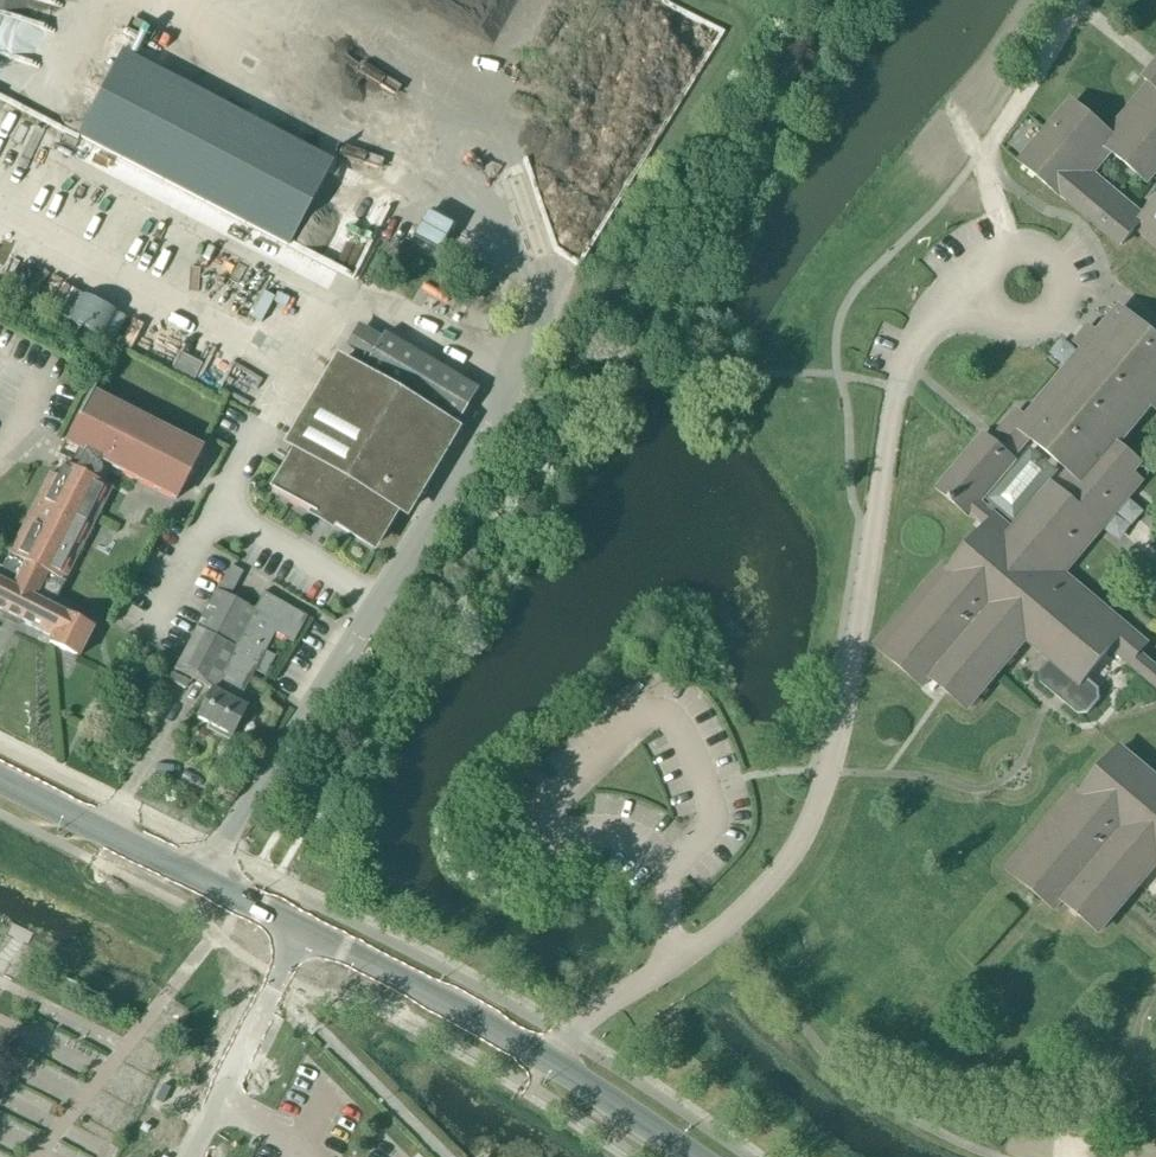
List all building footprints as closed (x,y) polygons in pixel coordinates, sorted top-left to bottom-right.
[(1145,79),(1151,83),(1108,133),(1073,103),(1021,164),(1058,195),(1060,193),(1122,245),(1136,229),(1155,246),(1155,203),(1144,217),(1093,174),(1111,152),(1147,182),(1155,172),(1155,66),(1145,79)] [(325,179),(115,71),(80,137),(289,247),(325,179)] [(473,299),(478,289),(472,285),(467,295),(473,299)] [(1121,309),(1098,336),(1088,328),(1082,334),(1076,342),(1086,350),(1027,420),(1017,412),(991,442),(984,435),(938,490),(968,515),(970,513),(987,526),(948,573),(942,567),(875,647),(922,687),(930,678),(967,709),(1026,639),(1052,660),(1041,673),(1042,683),(1078,714),(1088,713),(1099,700),(1098,690),(1085,679),(1111,649),(1155,687),(1155,668),(1139,653),(1147,643),(1064,574),(1142,482),(1132,474),(1140,464),(1117,445),(1151,405),(1155,410),(1155,339),(1121,309)] [(180,348),(184,340),(161,329),(149,354),(196,377),(204,360),(180,348)] [(405,514),(478,391),(384,335),(360,376),(338,363),(290,445),(298,450),(273,492),(272,492),(271,493),(328,527),(331,523),(373,548),(396,509),(405,514)] [(60,599),(58,598),(66,582),(65,581),(112,488),(93,479),(94,476),(96,477),(98,477),(99,476),(100,476),(101,475),(102,473),(102,472),(102,471),(102,469),(102,468),(101,467),(100,467),(99,466),(102,462),(177,500),(202,449),(92,393),(66,444),(78,450),(70,467),(64,464),(57,477),(51,474),(2,570),(0,568),(0,611),(42,633),(60,599)] [(255,611),(238,602),(231,598),(243,573),(231,566),(217,591),(175,671),(213,690),(197,720),(232,738),(252,700),(243,695),(258,668),(267,673),(275,658),(266,653),(276,634),(294,645),(308,617),(264,594),(255,611)] [(60,599),(42,633),(52,638),(50,643),(78,658),(93,629),(95,625),(68,611),(71,605),(60,599)] [(1120,749),(1080,796),(1083,799),(1016,878),(1054,910),(1062,901),(1099,932),(1155,864),(1155,780),(1120,749)] [(147,1134),(150,1128),(144,1124),(141,1131),(147,1134)]
